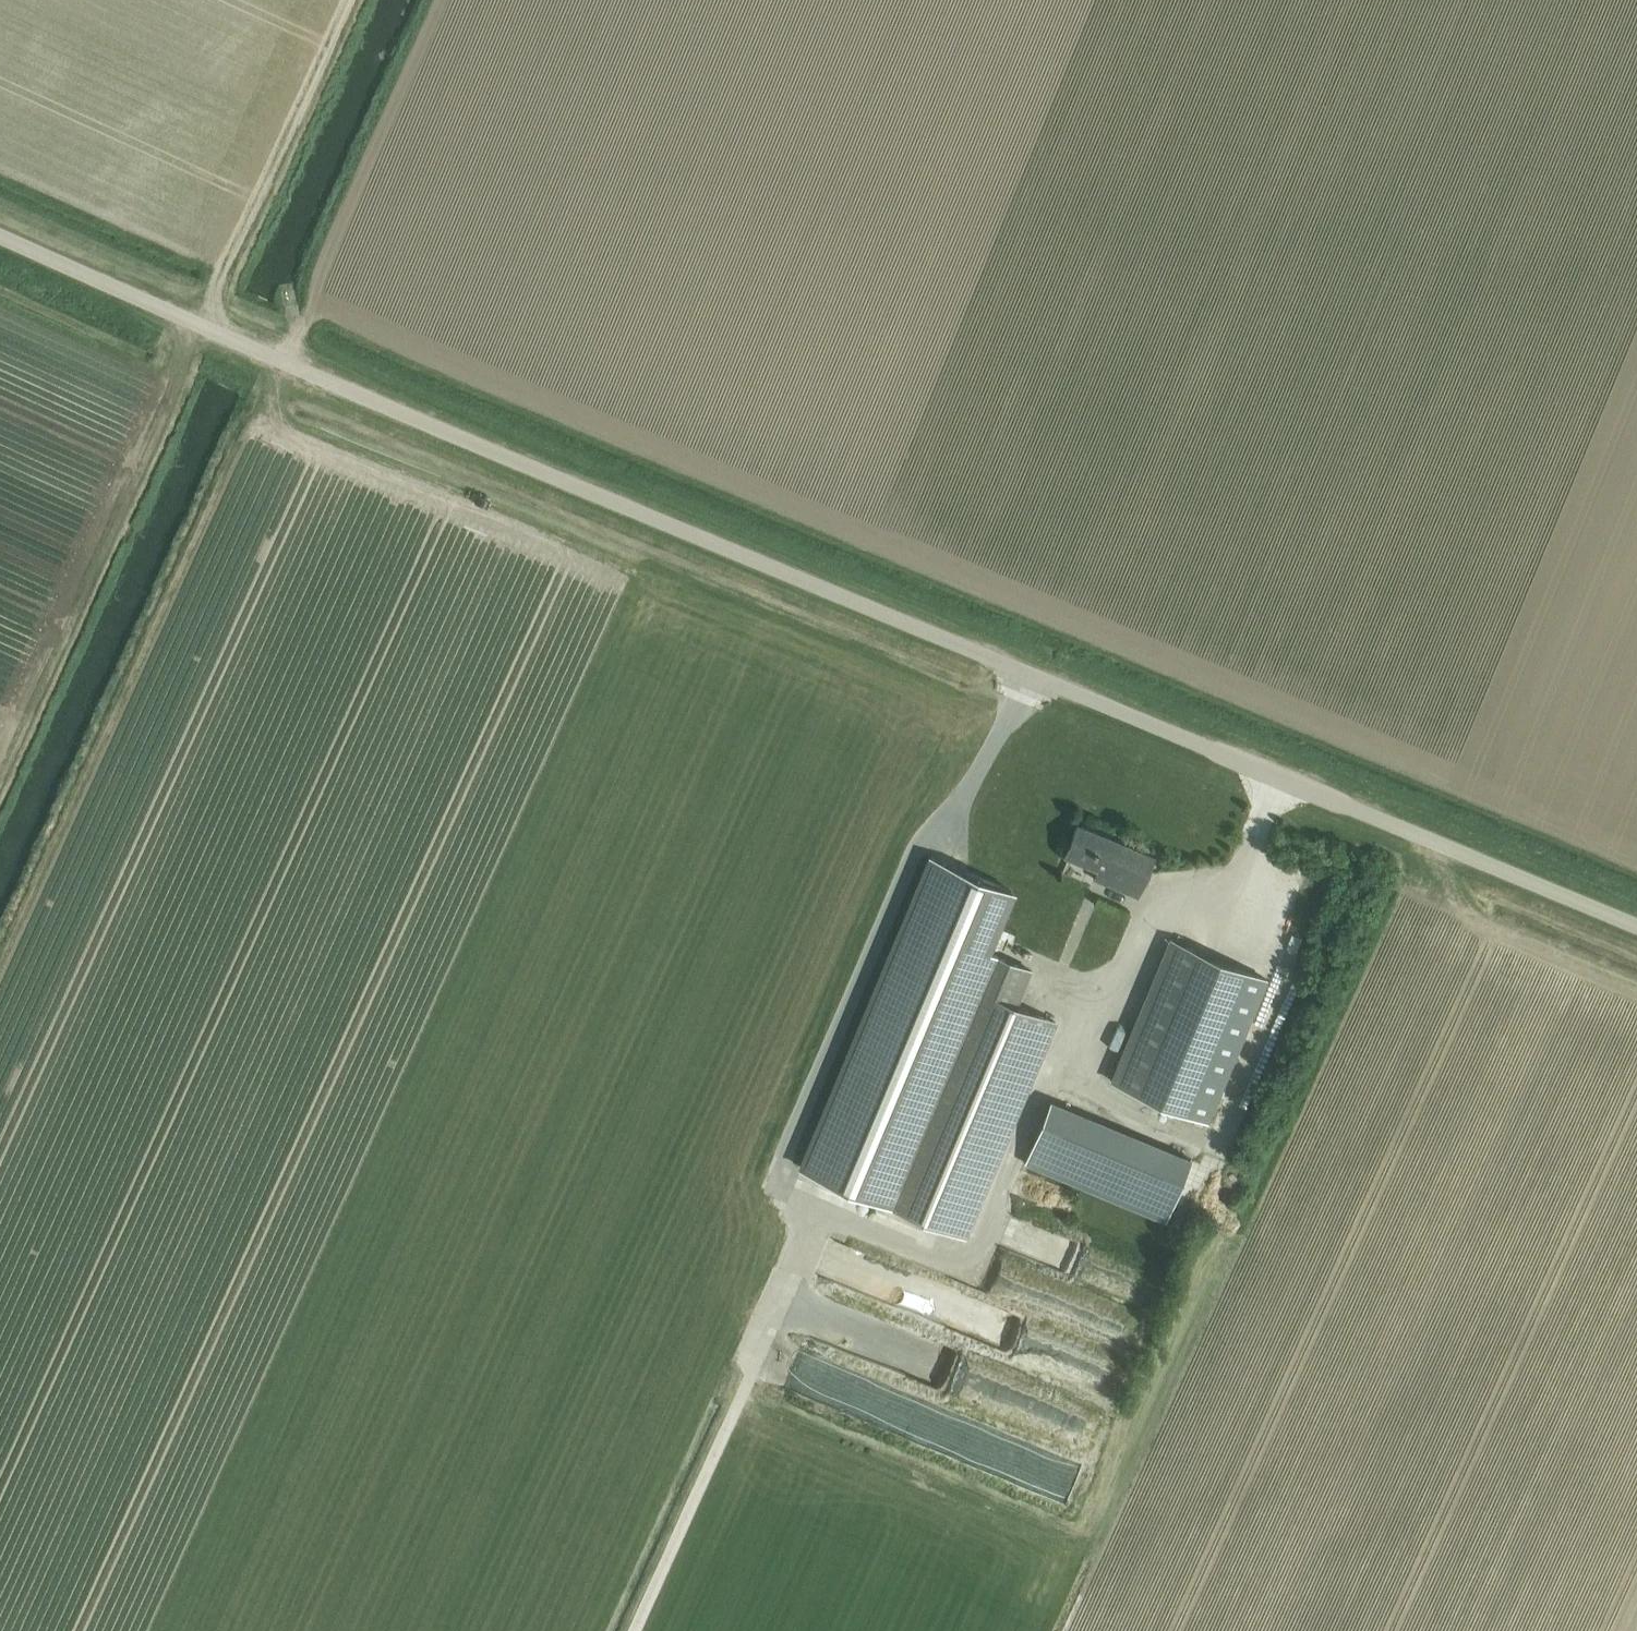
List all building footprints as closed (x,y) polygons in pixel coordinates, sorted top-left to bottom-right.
[(1138,897),(1154,857),(1076,824),(1063,854),(1097,868),(1093,878),(1138,897)] [(802,1168),(811,1172),(965,1237),(1055,1021),(1015,1005),(1030,969),(986,951),(1011,890),(951,865),(938,860),(932,857),(802,1168)] [(1207,1120),(1266,979),(1169,939),(1110,1080),(1207,1120)] [(1024,1162),(1166,1221),(1191,1160),(1050,1101),(1024,1162)] [(1060,1422),(1080,1422),(1081,1394),(1061,1393),(1060,1422)]
